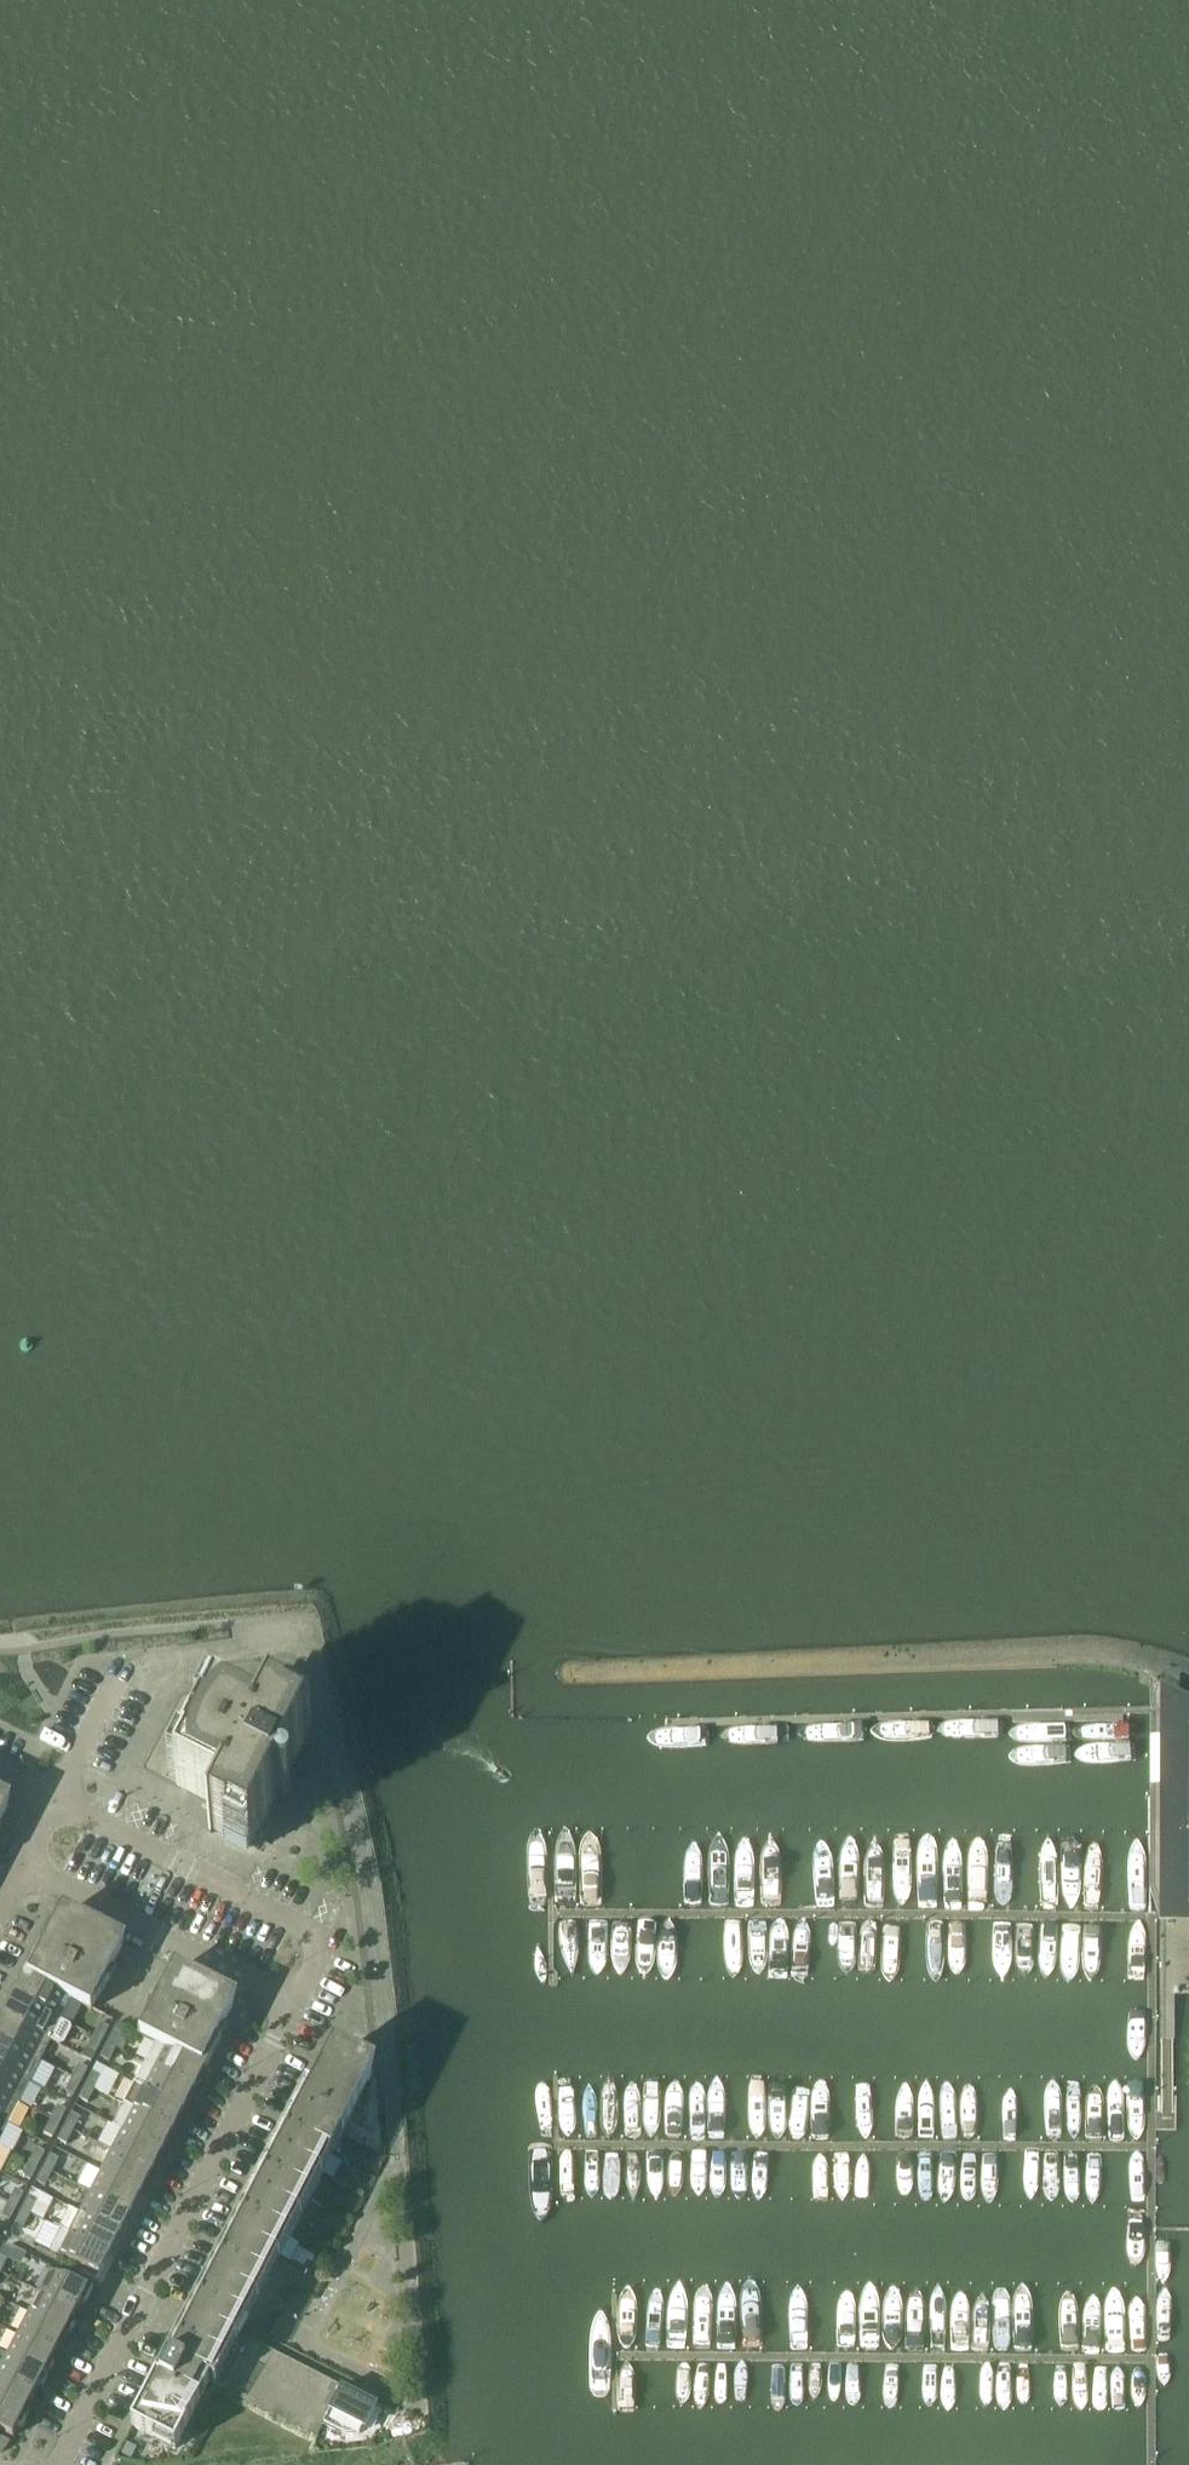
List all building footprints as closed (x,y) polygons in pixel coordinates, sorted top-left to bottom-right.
[(269,1689),(187,1698),(184,1698),(182,1699),(180,1701),(180,1702),(179,1703),(143,1772),(220,1811),(219,1813),(210,1831),(251,1849),(276,1799),(283,1803),(285,1803),(286,1803),(287,1803),(289,1802),(290,1801),(291,1799),(292,1797),(292,1796),(292,1795),(292,1794),(292,1793),(291,1792),(291,1791),(289,1789),(287,1788),(286,1788),(284,1788),(282,1789),(308,1736),(304,1714),(302,1709),(300,1704),(297,1700),(293,1696),(289,1693),(284,1691),(280,1689),(274,1689),(269,1689)] [(1169,1694),(1169,1882),(1166,1888),(1167,1894),(1169,1899),(1173,1903),(1179,1906),(1188,1905),(1188,1704),(1169,1694)] [(58,1918),(54,1927),(49,1937),(48,1936),(42,1948),(39,1946),(24,1976),(27,1978),(71,2001),(91,2011),(110,1983),(107,1981),(117,1960),(117,1959),(121,1951),(58,1918)] [(223,2026),(228,2017),(233,2008),(169,1975),(165,1984),(164,1984),(153,2005),(150,2004),(138,2035),(155,2044),(202,2068),(206,2070),(221,2040),(218,2038),(224,2026),(223,2026)] [(71,2001),(27,1978),(17,1998),(61,2021),(71,2001)] [(70,2025),(61,2021),(17,1998),(6,2019),(51,2042),(59,2046),(64,2045),(71,2030),(70,2025)] [(6,2019),(0,2031),(0,2042),(40,2062),(51,2042),(6,2019)] [(100,2024),(93,2037),(102,2042),(109,2028),(100,2024)] [(123,2035),(114,2031),(107,2044),(116,2049),(123,2035)] [(102,2042),(93,2037),(86,2051),(95,2055),(102,2042)] [(0,2042),(0,2069),(29,2084),(40,2062),(0,2042)] [(116,2049),(107,2044),(100,2058),(109,2063),(116,2049)] [(202,2068),(155,2044),(144,2064),(192,2088),(202,2068)] [(278,2262),(288,2242),(368,2086),(325,2064),(177,2351),(171,2350),(156,2379),(131,2427),(175,2450),(209,2383),(316,2439),(322,2426),(342,2388),(240,2336),(278,2262)] [(192,2088),(144,2064),(134,2084),(182,2108),(192,2088)] [(79,2065),(72,2079),(81,2083),(88,2070),(79,2065)] [(0,2069),(0,2095),(19,2104),(29,2084),(0,2069)] [(93,2072),(86,2086),(95,2090),(102,2077),(93,2072)] [(81,2083),(72,2079),(65,2092),(74,2097),(81,2083)] [(182,2108),(134,2084),(123,2105),(171,2129),(173,2130),(178,2120),(176,2119),(182,2108)] [(95,2090),(86,2086),(79,2099),(88,2104),(95,2090)] [(0,2095),(0,2122),(8,2125),(19,2104),(0,2095)] [(160,2150),(171,2129),(123,2105),(113,2126),(122,2130),(160,2150)] [(58,2107),(51,2120),(59,2125),(66,2111),(58,2107)] [(71,2114),(64,2127),(73,2132),(80,2118),(71,2114)] [(59,2125),(51,2120),(44,2134),(52,2139),(59,2125)] [(73,2132),(64,2127),(57,2141),(66,2146),(73,2132)] [(149,2171),(160,2150),(122,2130),(111,2151),(149,2171)] [(36,2148),(29,2162),(38,2167),(45,2153),(36,2148)] [(149,2171),(111,2151),(101,2172),(139,2192),(149,2171)] [(59,2160),(50,2155),(43,2169),(52,2174),(59,2160)] [(38,2167),(29,2162),(22,2176),(31,2180),(38,2167)] [(52,2174),(43,2169),(36,2183),(45,2187),(52,2174)] [(139,2192),(101,2172),(90,2193),(128,2213),(139,2192)] [(15,2190),(8,2204),(17,2208),(24,2194),(15,2190)] [(128,2213),(90,2193),(79,2214),(117,2233),(128,2213)] [(38,2201),(29,2197),(22,2211),(31,2215),(38,2201)] [(17,2208),(8,2204),(1,2217),(10,2222),(17,2208)] [(107,2254),(117,2233),(79,2214),(68,2208),(58,2229),(60,2230),(107,2254)] [(31,2215),(22,2211),(15,2224),(24,2229),(31,2215)] [(102,2264),(107,2254),(60,2230),(49,2252),(81,2268),(79,2271),(96,2279),(104,2265),(102,2264)] [(92,2290),(74,2281),(73,2283),(50,2272),(39,2293),(77,2312),(82,2303),(85,2304),(92,2290)] [(77,2312),(39,2293),(29,2314),(70,2335),(75,2325),(72,2323),(77,2312)] [(70,2335),(29,2314),(18,2335),(56,2354),(61,2344),(64,2346),(70,2335)] [(56,2354),(18,2335),(7,2356),(48,2377),(54,2366),(50,2364),(56,2354)] [(7,2356),(0,2352),(0,2379),(34,2396),(40,2385),(43,2387),(48,2377),(7,2356)] [(34,2396),(0,2379),(0,2405),(27,2419),(33,2408),(29,2406),(34,2396)] [(360,2398),(342,2388),(322,2426),(340,2436),(347,2437),(353,2437),(359,2435),(363,2430),(367,2422),(368,2422),(378,2401),(363,2393),(360,2398)] [(0,2405),(0,2432),(13,2438),(18,2427),(22,2428),(27,2419),(0,2405)] [(0,2438),(0,2455),(4,2451),(8,2447),(10,2443),(0,2438)]
